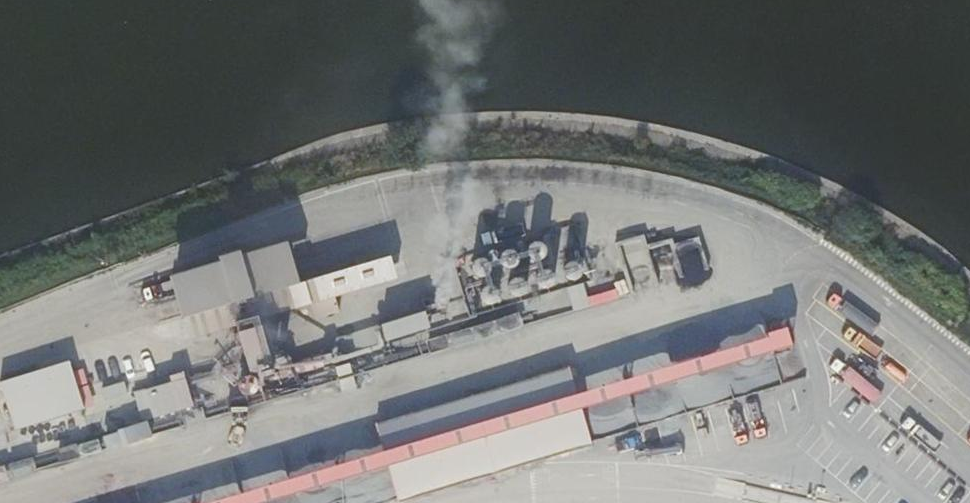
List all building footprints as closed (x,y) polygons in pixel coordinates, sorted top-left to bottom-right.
[(646,234),(617,243),(633,292),(707,268),(697,235),(651,250),(646,234)] [(281,237),(166,273),(171,292),(194,311),(230,300),(227,285),(238,282),(244,295),(280,284),(287,256),(281,237)] [(346,299),(351,315),(422,293),(417,277),(346,299)] [(586,282),(569,287),(577,311),(619,297),(616,288),(590,296),(586,282)] [(321,317),(345,310),(341,298),(317,304),(321,317)] [(225,327),(232,349),(318,322),(310,300),(225,327)] [(394,309),(392,308),(391,308),(388,309),(386,310),(384,313),(384,316),(384,319),(386,322),(389,323),(392,324),(394,324),(397,322),(398,320),(399,317),(399,315),(398,311),(394,309)] [(781,347),(578,407),(582,420),(785,360),(781,347)] [(49,415),(78,406),(67,369),(62,352),(32,361),(49,415)] [(241,502),(255,502),(578,407),(563,357),(228,456),(241,502)] [(101,392),(105,403),(126,397),(122,386),(101,392)] [(192,392),(173,398),(178,412),(197,406),(192,392)] [(227,396),(207,402),(211,415),(231,409),(227,396)] [(327,496),(331,488),(336,490),(334,494),(387,478),(582,420),(578,407),(255,502),(303,502),(327,496)] [(916,415),(907,426),(936,450),(946,439),(916,415)] [(143,420),(123,426),(127,439),(147,433),(143,420)] [(387,478),(393,496),(587,438),(582,420),(387,478)] [(119,427),(99,433),(103,447),(123,441),(119,427)] [(24,454),(3,460),(8,475),(28,469),(24,454)] [(329,502),(369,502),(393,496),(387,478),(334,494),(329,502)] [(331,488),(327,496),(334,494),(336,490),(331,488)] [(324,502),(329,502),(334,494),(327,496),(324,502)]
